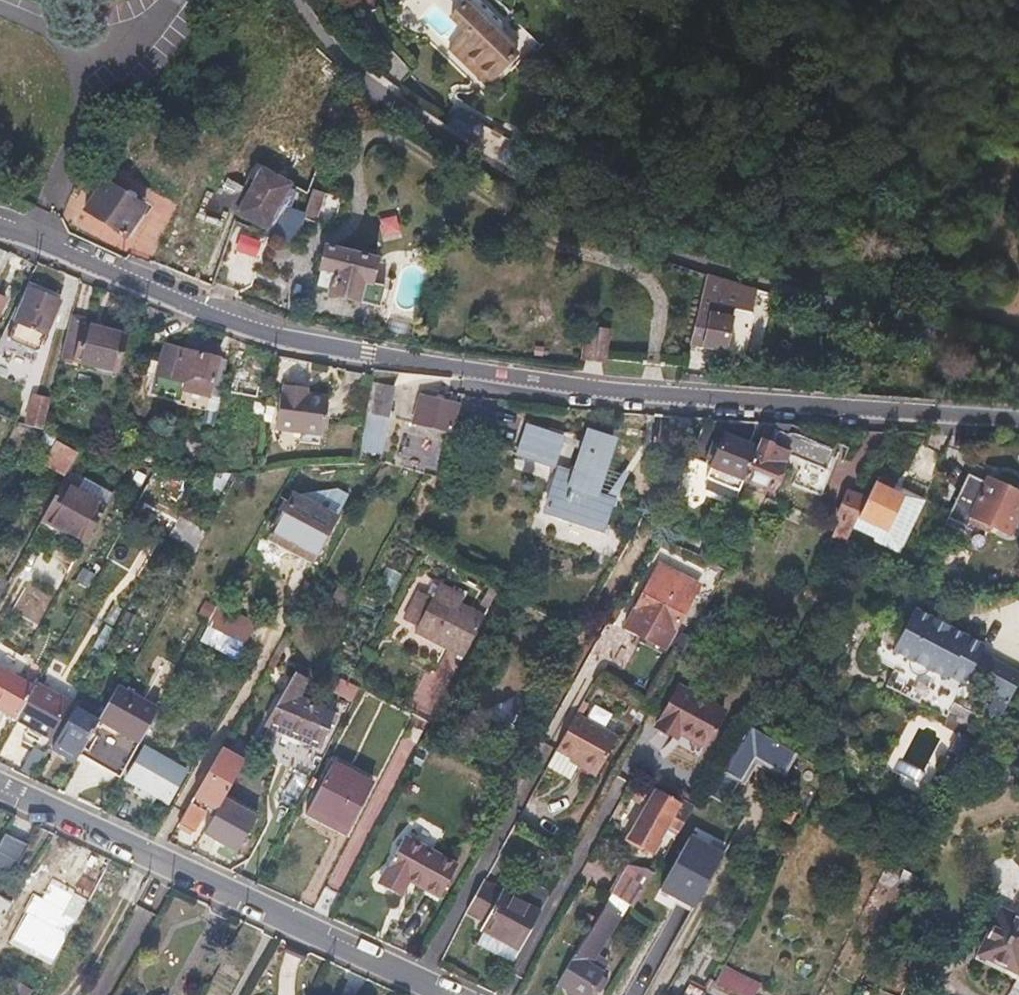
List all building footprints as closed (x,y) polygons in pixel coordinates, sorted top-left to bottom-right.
[(480,20),(451,48),(485,84),(515,57),(480,20)] [(504,158),(525,170),(535,152),(516,140),(504,158)] [(243,210),(271,226),(298,182),(264,161),(258,169),(265,173),(243,210)] [(114,178),(94,208),(133,234),(152,205),(114,178)] [(208,180),(195,206),(210,214),(223,188),(208,180)] [(316,186),(306,215),(316,218),(325,189),(316,186)] [(297,241),(306,215),(293,211),(285,236),(297,241)] [(377,238),(394,233),(389,215),(372,219),(377,238)] [(234,229),(224,247),(247,258),(256,241),(234,229)] [(378,261),(328,244),(315,282),(330,288),(328,293),(378,309),(385,289),(371,284),(378,261)] [(5,275),(7,276),(14,259),(0,253),(0,274),(6,274),(5,275)] [(754,312),(755,316),(761,288),(724,282),(724,277),(706,272),(699,310),(735,316),(737,307),(751,310),(754,312)] [(39,354),(50,328),(61,301),(31,290),(10,342),(39,354)] [(735,316),(699,310),(693,342),(731,349),(733,353),(744,355),(748,351),(755,316),(754,312),(751,310),(737,307),(735,316)] [(121,372),(124,355),(127,337),(84,329),(85,322),(73,319),(63,362),(121,372)] [(594,356),(613,358),(616,329),(596,327),(594,356)] [(154,375),(183,383),(191,380),(192,374),(211,380),(217,360),(209,357),(212,349),(186,340),(184,349),(164,343),(154,375)] [(38,385),(44,358),(26,355),(26,353),(0,347),(0,377),(38,385)] [(236,368),(233,405),(260,408),(262,365),(245,364),(245,368),(236,368)] [(357,450),(382,454),(394,386),(370,381),(357,450)] [(301,394),(302,388),(285,387),(285,392),(283,393),(280,430),(307,433),(325,434),(327,435),(331,397),(309,395),(301,394)] [(31,393),(26,424),(47,427),(52,396),(31,393)] [(428,425),(465,430),(468,403),(432,398),(428,425)] [(836,465),(844,447),(795,426),(797,423),(772,421),(765,443),(755,473),(783,483),(795,447),(836,465)] [(538,424),(530,449),(565,462),(573,437),(538,424)] [(571,464),(563,486),(618,509),(623,495),(607,489),(626,434),(600,425),(585,468),(571,464)] [(755,473),(765,443),(733,432),(729,443),(726,452),(718,475),(751,486),(755,473)] [(324,443),(325,434),(307,433),(306,442),(324,443)] [(719,449),(726,452),(729,443),(722,441),(719,449)] [(86,455),(62,442),(51,462),(75,474),(86,455)] [(978,458),(945,518),(981,537),(990,522),(1008,531),(1018,512),(1018,488),(992,474),(995,467),(978,458)] [(881,479),(874,495),(866,515),(890,525),(884,538),(908,548),(928,500),(909,492),(907,497),(894,492),(897,486),(881,479)] [(69,523),(82,530),(94,537),(111,508),(69,484),(49,519),(56,524),(66,529),(69,523)] [(866,515),(874,495),(854,487),(837,527),(841,529),(838,536),(854,543),(866,515)] [(320,558),(330,540),(340,522),(297,499),(277,534),(320,558)] [(676,569),(674,572),(674,574),(668,571),(670,567),(654,559),(621,621),(661,642),(695,579),(676,569)] [(486,620),(462,607),(437,595),(417,632),(466,658),(486,620)] [(909,605),(886,647),(902,657),(902,661),(902,666),(903,668),(905,669),(908,670),(912,670),(917,668),(921,666),(938,676),(940,673),(956,681),(961,672),(973,650),(977,643),(909,605)] [(209,628),(230,639),(252,649),(262,628),(220,609),(209,628)] [(988,693),(999,699),(1015,669),(973,650),(961,672),(968,676),(966,681),(988,693)] [(20,719),(36,689),(0,669),(0,708),(20,719)] [(350,702),(357,686),(338,677),(330,693),(350,702)] [(36,689),(20,719),(36,728),(51,737),(70,705),(38,687),(36,689)] [(100,723),(94,735),(98,738),(86,759),(104,770),(121,779),(161,711),(121,689),(100,723)] [(319,752),(323,744),(327,736),(319,731),(326,717),(284,693),(267,724),(319,752)] [(672,743),(674,739),(676,734),(701,747),(718,715),(674,693),(653,733),(672,743)] [(988,719),(999,699),(988,693),(975,714),(988,719)] [(558,740),(579,751),(601,762),(620,726),(577,704),(558,740)] [(77,763),(94,735),(100,723),(79,712),(56,751),(70,759),(77,763)] [(800,749),(749,724),(725,773),(744,783),(755,760),(787,775),(800,749)] [(34,746),(22,769),(32,775),(45,751),(34,746)] [(138,786),(136,789),(135,792),(140,796),(155,804),(159,798),(170,803),(187,772),(146,749),(128,780),(138,786)] [(224,750),(203,786),(183,822),(198,831),(212,806),(219,809),(245,762),(224,750)] [(351,830),(362,808),(374,786),(335,767),(312,811),(350,830),(351,830)] [(647,850),(661,827),(675,804),(652,791),(625,837),(647,850)] [(347,836),(350,830),(312,811),(309,816),(332,828),(347,836)] [(781,815),(776,827),(794,836),(800,824),(781,815)] [(729,847),(693,829),(661,890),(696,908),(729,847)] [(18,858),(27,842),(4,832),(0,839),(0,870),(10,874),(18,858)] [(403,893),(407,886),(410,880),(441,897),(458,867),(405,837),(381,881),(403,893)] [(625,870),(619,882),(641,894),(647,883),(625,870)] [(520,952),(535,923),(550,894),(524,881),(517,895),(521,897),(520,902),(483,882),(467,913),(484,923),(480,931),(483,932),(520,952)] [(632,909),(637,902),(641,894),(619,882),(610,897),(632,909)] [(1018,916),(1018,889),(1008,911),(1018,916)] [(0,919),(10,902),(0,896),(0,919)] [(593,988),(601,974),(588,966),(616,919),(601,911),(557,985),(574,994),(589,994),(593,988)] [(1008,911),(986,953),(1018,970),(1018,916),(1008,911)] [(8,965),(15,969),(23,973),(49,926),(35,918),(8,965)] [(478,941),(515,961),(520,952),(483,932),(478,941)] [(736,994),(738,994),(756,994),(760,987),(728,970),(719,986),(736,994)]
